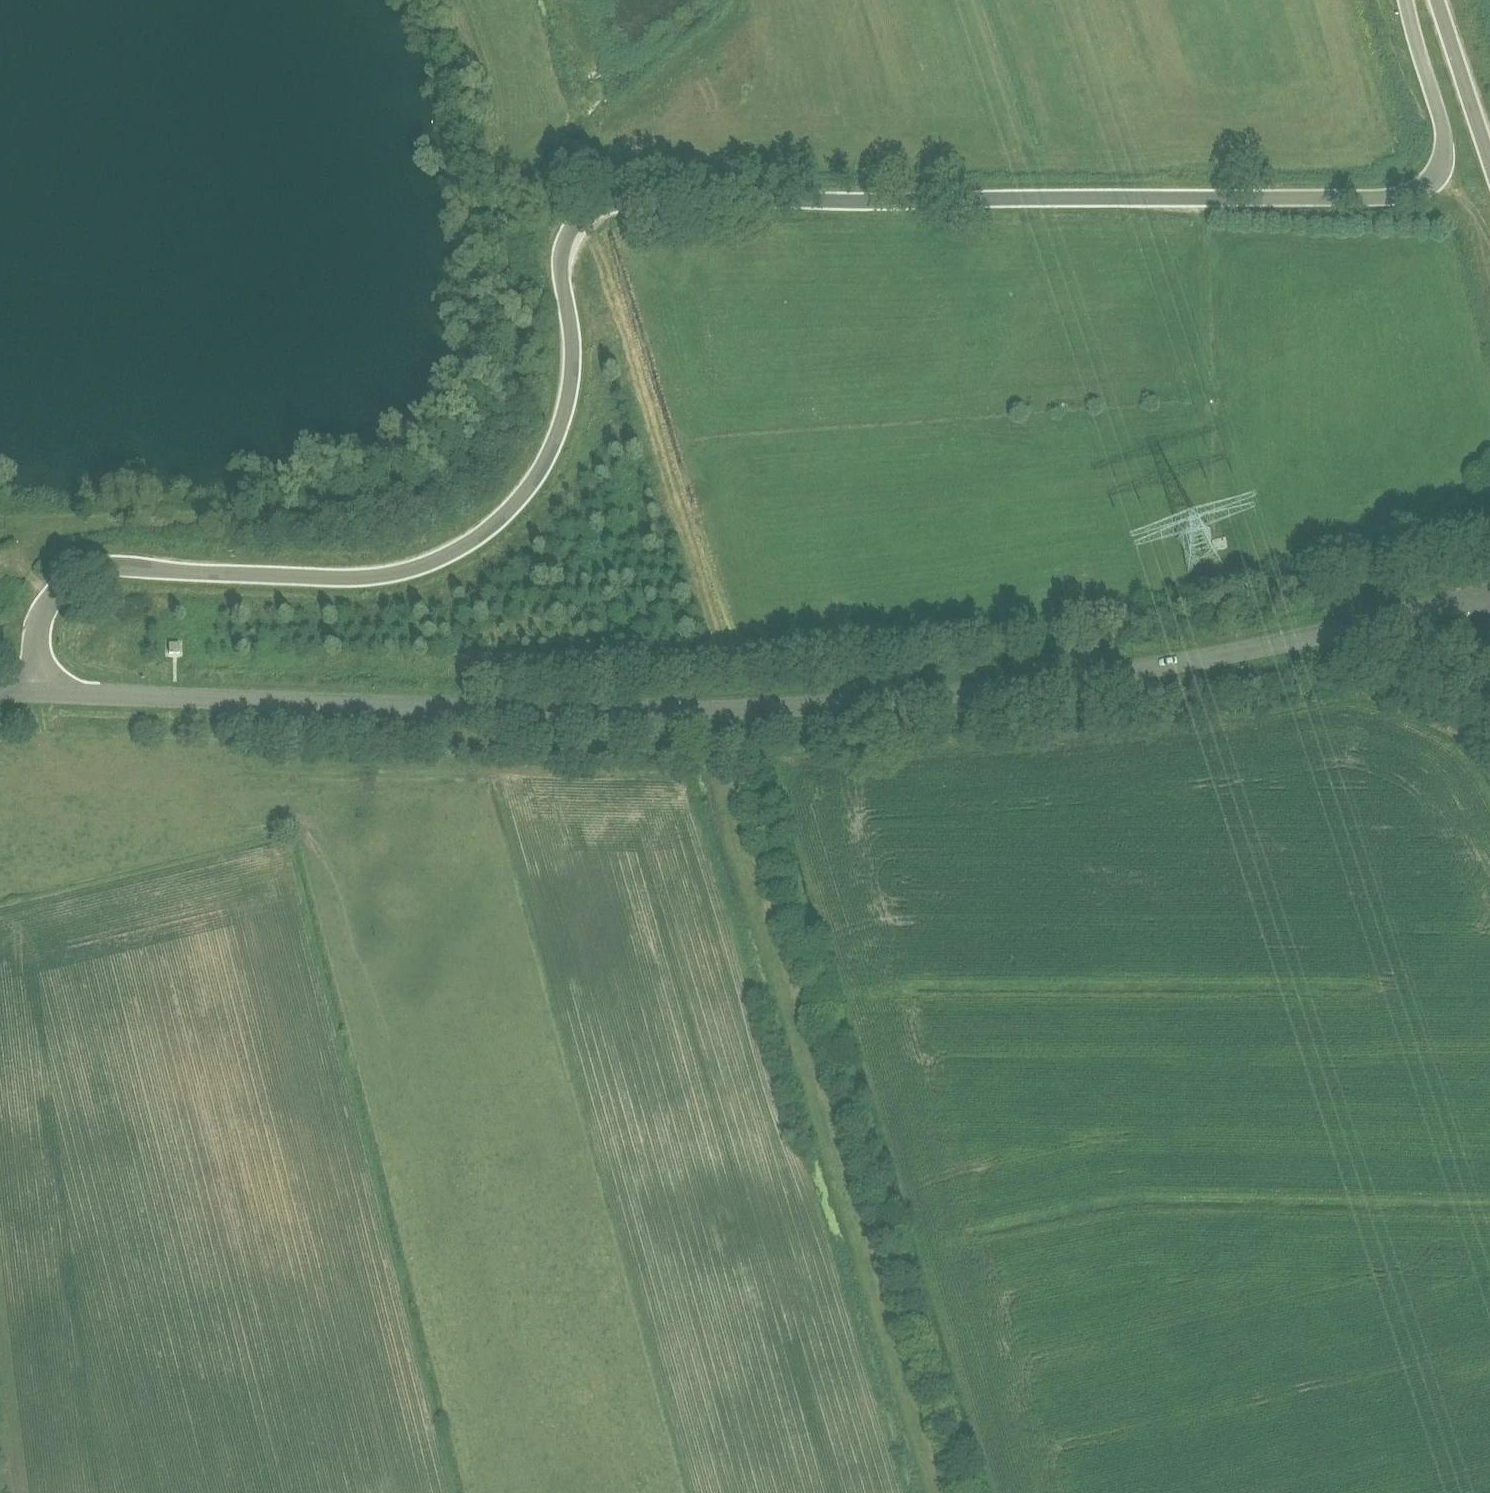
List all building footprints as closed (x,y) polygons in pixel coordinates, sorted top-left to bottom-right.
[(169,643),(169,653),(179,653),(179,643),(169,643)]
